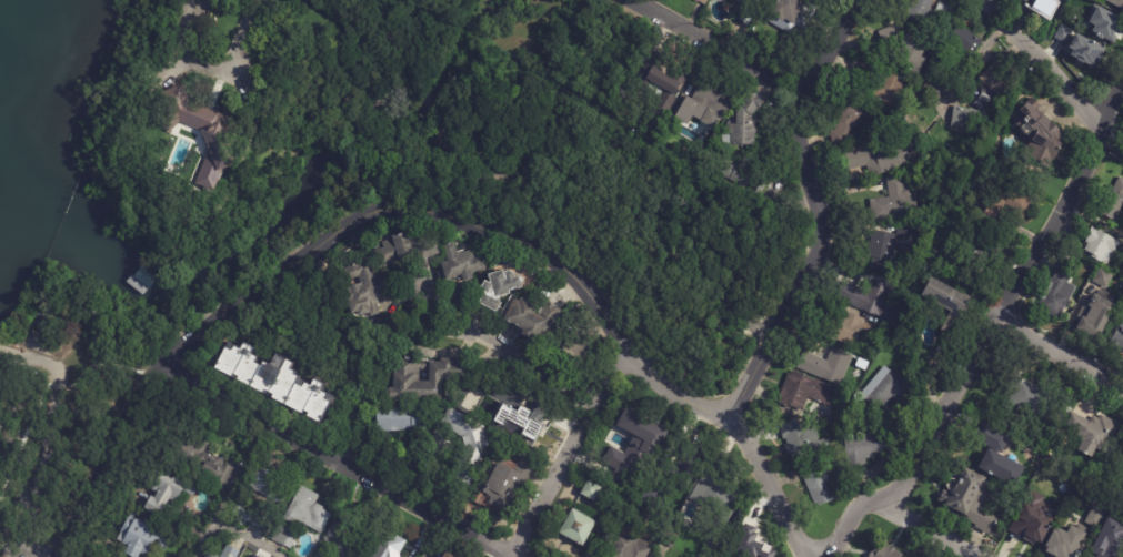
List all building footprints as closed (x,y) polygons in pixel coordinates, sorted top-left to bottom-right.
[(758,11),(739,0),(764,0),(758,11)] [(766,21),(779,0),(805,0),(818,7),(803,32),(795,28),(791,36),(766,21)] [(906,3),(908,0),(936,0),(931,11),(934,12),(928,27),(906,16),(909,10),(911,7),(906,3)] [(1122,10),(1105,0),(1122,0),(1122,10)] [(941,2),(954,9),(946,26),(933,19),(940,2),(941,2)] [(1090,2),(1122,20),(1122,34),(1119,42),(1120,43),(1106,68),(1083,54),(1090,43),(1086,41),(1093,28),(1102,32),(1106,23),(1085,11),(1090,2)] [(745,27),(739,22),(746,12),(755,18),(748,29),(745,27)] [(972,59),(966,54),(954,71),(956,72),(953,77),(960,84),(935,104),(923,87),(939,74),(931,69),(939,58),(942,60),(950,49),(951,50),(954,45),(945,39),(956,22),(984,42),(972,59)] [(886,47),(880,31),(899,23),(905,39),(886,47)] [(1054,37),(1065,43),(1072,30),(1060,24),(1054,37)] [(908,34),(931,47),(925,57),(929,59),(921,74),(900,63),(905,52),(900,50),(908,34)] [(1066,58),(1097,66),(1103,44),(1072,35),(1066,58)] [(1001,70),(1016,85),(1003,99),(1001,97),(996,101),(997,103),(987,113),(983,131),(951,126),(954,105),(981,111),(973,104),(982,92),(981,82),(982,81),(979,79),(994,63),(1001,70)] [(875,77),(866,93),(853,85),(862,69),(875,77)] [(890,73),(908,83),(900,99),(896,97),(891,108),(870,97),(878,81),(883,83),(889,72),(890,73)] [(207,109),(219,114),(228,111),(234,128),(232,129),(247,162),(222,172),(213,194),(195,186),(210,152),(201,133),(181,123),(169,133),(158,117),(168,109),(162,94),(182,85),(190,102),(207,109)] [(712,130),(692,118),(686,128),(674,120),(686,98),(696,103),(704,89),(731,104),(723,119),(721,118),(714,130),(712,130)] [(754,94),(756,92),(768,101),(756,117),(755,128),(758,128),(756,135),(755,135),(755,148),(723,145),(723,136),(728,136),(728,124),(731,122),(738,122),(738,114),(748,100),(743,98),(748,91),(754,94)] [(833,144),(830,134),(838,130),(833,126),(836,119),(834,118),(848,92),(888,113),(881,126),(863,118),(858,130),(854,129),(851,134),(854,144),(835,149),(833,144)] [(1037,113),(1041,117),(1043,115),(1045,118),(1046,117),(1060,132),(1059,133),(1063,135),(1054,159),(1050,156),(1043,171),(1022,161),(1030,141),(1015,125),(1025,115),(1021,111),(1030,104),(1037,113)] [(872,178),(870,178),(868,168),(850,172),(845,154),(871,146),(908,136),(908,139),(915,136),(919,150),(912,151),(915,165),(872,178)] [(764,174),(774,179),(770,186),(766,185),(762,196),(711,171),(714,163),(725,169),(728,164),(749,174),(751,168),(764,174)] [(884,199),(890,199),(888,178),(905,175),(906,188),(911,186),(913,203),(919,203),(920,219),(873,224),(870,201),(884,199)] [(1120,178),(1122,179),(1122,206),(1115,221),(1101,213),(1120,178)] [(1001,216),(995,226),(982,219),(987,210),(983,206),(997,179),(1034,199),(1031,205),(1032,205),(1025,220),(1013,213),(1014,211),(1005,206),(1001,216)] [(871,267),(873,259),(868,259),(873,232),(898,236),(900,224),(918,227),(913,253),(896,250),(893,263),(891,262),(889,272),(871,267)] [(1095,229),(1122,243),(1110,265),(1103,262),(1102,263),(1092,257),(1093,254),(1085,250),(1089,243),(1086,242),(1094,227),(1095,229)] [(421,231),(421,233),(428,232),(430,241),(438,239),(441,252),(440,253),(442,260),(423,265),(419,249),(415,250),(417,255),(407,257),(407,260),(401,261),(400,259),(395,260),(397,263),(390,265),(390,266),(383,269),(382,267),(380,267),(375,251),(384,249),(383,242),(394,239),(393,234),(409,230),(410,233),(421,231)] [(1001,249),(997,255),(990,251),(984,261),(986,263),(980,275),(957,262),(964,251),(970,254),(975,245),(972,243),(977,233),(1002,249),(1001,249)] [(457,243),(459,250),(460,250),(461,252),(475,247),(477,254),(483,252),(488,267),(473,271),(474,275),(464,278),(463,277),(457,278),(458,282),(442,285),(438,270),(444,269),(442,261),(449,259),(444,243),(455,240),(457,243)] [(389,292),(375,295),(381,313),(371,316),(370,312),(360,315),(358,310),(352,312),(348,298),(349,297),(345,287),(361,282),(360,275),(348,278),(344,267),(353,265),(353,262),(361,260),(360,257),(372,254),(378,276),(384,274),(389,292)] [(1073,276),(1070,282),(1077,286),(1061,318),(1039,306),(1043,297),(1042,297),(1051,281),(1052,282),(1064,259),(1077,266),(1073,276)] [(1107,287),(1094,281),(1102,267),(1115,275),(1107,288),(1107,287)] [(521,284),(522,288),(517,291),(515,288),(509,291),(510,294),(500,297),(498,301),(501,303),(497,312),(479,303),(485,292),(480,290),(484,281),(490,284),(491,283),(489,275),(503,271),(503,273),(510,272),(513,273),(514,277),(519,276),(521,284)] [(900,292),(902,292),(890,322),(838,301),(844,284),(868,294),(873,281),(900,292)] [(953,338),(943,334),(953,315),(924,301),(933,282),(975,302),(956,340),(953,338)] [(1103,296),(1120,304),(1101,338),(1099,337),(1096,342),(1085,336),(1087,332),(1080,327),(1082,322),(1077,318),(1089,297),(1093,301),(1097,293),(1103,296)] [(549,303),(561,312),(541,345),(522,334),(524,330),(518,326),(515,325),(517,324),(512,322),(512,323),(504,318),(512,307),(511,306),(515,298),(520,302),(522,298),(530,303),(531,301),(540,306),(535,313),(541,316),(549,303)] [(865,322),(864,325),(883,325),(883,338),(865,338),(865,331),(862,330),(853,350),(826,338),(836,316),(845,320),(848,314),(866,321),(865,322)] [(1110,344),(1122,319),(1122,355),(1117,352),(1119,350),(1110,344)] [(568,325),(560,338),(551,334),(559,321),(568,325)] [(332,402),(331,402),(320,423),(307,415),(309,412),(304,409),(302,413),(271,397),(273,394),(270,392),(268,395),(237,379),(239,375),(234,373),(232,376),(214,367),(228,340),(240,346),(243,340),(255,346),(252,353),(258,355),(255,361),(261,364),(263,359),(270,363),(275,352),(294,361),(291,367),(297,369),(295,373),(300,375),(299,377),(311,383),(314,377),(325,383),(322,388),(335,396),(332,402)] [(829,358),(833,350),(853,357),(841,388),(796,369),(804,352),(828,362),(829,358)] [(409,356),(417,357),(417,358),(420,358),(420,359),(431,361),(441,362),(441,357),(454,358),(454,362),(469,362),(468,378),(457,378),(457,379),(443,378),(442,399),(390,397),(387,394),(387,389),(390,387),(394,387),(395,356),(409,356)] [(890,403),(881,413),(861,397),(886,367),(915,392),(903,407),(892,398),(890,403)] [(910,374),(915,367),(920,372),(919,374),(923,377),(919,383),(910,374)] [(1003,383),(1011,369),(1029,378),(1027,381),(1056,396),(1044,421),(1011,403),(1017,392),(1003,384),(1003,383)] [(830,408),(809,399),(803,413),(791,408),(791,411),(780,406),(781,401),(779,401),(790,375),(792,376),(793,372),(838,391),(830,408)] [(468,401),(450,399),(451,385),(469,387),(468,401)] [(403,431),(378,432),(377,404),(390,403),(391,406),(398,406),(398,404),(401,404),(401,407),(425,406),(427,433),(413,433),(413,429),(403,431)] [(508,407),(540,424),(530,443),(492,422),(502,404),(508,407)] [(470,485),(452,476),(467,449),(461,436),(440,425),(450,407),(483,425),(491,446),(470,485)] [(649,450),(634,442),(638,434),(619,424),(625,409),(656,426),(656,425),(666,429),(654,453),(649,450)] [(1074,414),(1090,422),(1093,415),(1099,418),(1101,414),(1122,425),(1106,454),(1099,450),(1094,458),(1061,439),(1074,414)] [(786,450),(786,447),(789,447),(786,440),(784,442),(780,426),(796,421),(799,427),(806,425),(806,427),(815,425),(821,443),(830,439),(833,453),(794,465),(791,456),(789,456),(786,450)] [(1005,449),(1003,454),(1027,466),(1016,486),(995,475),(994,475),(991,473),(981,467),(991,447),(975,439),(984,422),(1012,437),(1005,449)] [(234,469),(224,487),(200,473),(202,470),(170,452),(182,432),(192,437),(189,442),(195,446),(200,438),(210,444),(207,452),(224,462),(223,463),(235,468),(234,469)] [(892,442),(893,456),(882,457),(882,459),(866,460),(866,467),(848,469),(845,442),(862,439),(862,434),(873,433),(873,438),(876,438),(875,435),(886,434),(886,439),(892,438),(892,442)] [(695,445),(710,452),(689,490),(670,480),(681,460),(684,463),(689,456),(684,454),(691,442),(695,445)] [(503,509),(490,502),(492,497),(489,496),(489,495),(483,492),(500,462),(500,463),(503,457),(518,464),(529,445),(535,448),(528,462),(537,467),(510,514),(503,509)] [(409,456),(415,454),(418,460),(411,463),(411,464),(402,469),(394,456),(403,450),(407,457),(409,456)] [(200,483),(201,484),(193,496),(183,490),(176,503),(170,499),(167,504),(172,507),(163,521),(143,509),(151,496),(154,497),(158,493),(146,485),(164,453),(179,462),(174,468),(200,483)] [(804,479),(800,469),(814,464),(814,465),(830,458),(834,469),(826,473),(839,500),(816,509),(804,479)] [(247,486),(259,464),(285,478),(284,482),(292,485),(282,505),(247,486)] [(990,531),(967,521),(970,517),(957,510),(956,513),(946,508),(949,505),(940,502),(944,494),(952,498),(955,490),(951,488),(949,486),(952,478),(956,479),(961,482),(967,467),(989,478),(986,483),(994,487),(985,503),(1003,512),(992,534),(990,531)] [(1041,467),(1060,477),(1053,490),(1034,480),(1041,467)] [(1069,470),(1076,475),(1073,480),(1065,476),(1069,470)] [(706,473),(744,494),(718,543),(705,536),(716,516),(689,500),(704,472),(706,473)] [(595,499),(595,502),(581,494),(589,479),(603,487),(595,499)] [(641,497),(649,480),(669,492),(660,508),(641,497)] [(319,505),(324,507),(323,509),(332,514),(321,534),(297,520),(293,525),(283,519),(301,485),(320,496),(315,503),(319,505)] [(1045,517),(1043,518),(1040,513),(1029,519),(1023,509),(1032,504),(1029,497),(1039,492),(1043,497),(1060,488),(1069,505),(1045,517)] [(1009,529),(1037,546),(1053,519),(1036,509),(1042,500),(1039,498),(1040,496),(1032,491),(1009,529)] [(264,531),(232,514),(240,499),(273,518),(265,533),(264,531)] [(1096,527),(1086,521),(1095,506),(1107,514),(1100,529),(1096,527)] [(574,508),(598,521),(584,546),(561,533),(573,508),(574,508)] [(147,556),(140,553),(138,556),(132,556),(124,554),(128,546),(117,539),(132,510),(146,517),(142,523),(146,524),(144,525),(170,539),(163,550),(153,545),(147,556)] [(773,553),(771,556),(754,556),(733,547),(748,516),(751,517),(756,520),(753,527),(759,529),(756,534),(765,537),(761,547),(773,553)] [(1117,521),(1122,524),(1122,542),(1116,555),(1120,556),(1119,556),(1095,556),(1091,555),(1111,517),(1117,521)] [(369,539),(360,556),(334,556),(315,556),(320,549),(331,556),(335,547),(324,541),(334,520),(369,539)] [(292,536),(297,538),(291,549),(284,546),(271,539),(279,526),(291,531),(290,535),(292,536)] [(1092,537),(1082,556),(1050,556),(1043,554),(1057,526),(1073,534),(1076,527),(1082,530),(1089,534),(1087,535),(1092,537)] [(673,548),(660,541),(666,530),(679,538),(673,548)] [(652,549),(648,556),(610,556),(612,554),(611,554),(615,545),(621,533),(644,546),(646,541),(653,545),(651,549),(652,549)] [(399,549),(395,556),(369,556),(380,537),(400,548),(399,549)] [(903,555),(902,556),(871,556),(873,551),(874,553),(880,541),(890,547),(891,546),(892,546),(898,549),(896,551),(903,555)] [(725,543),(732,546),(730,553),(722,550),(725,543)] [(240,551),(237,556),(220,556),(227,545),(229,545),(240,551)]
